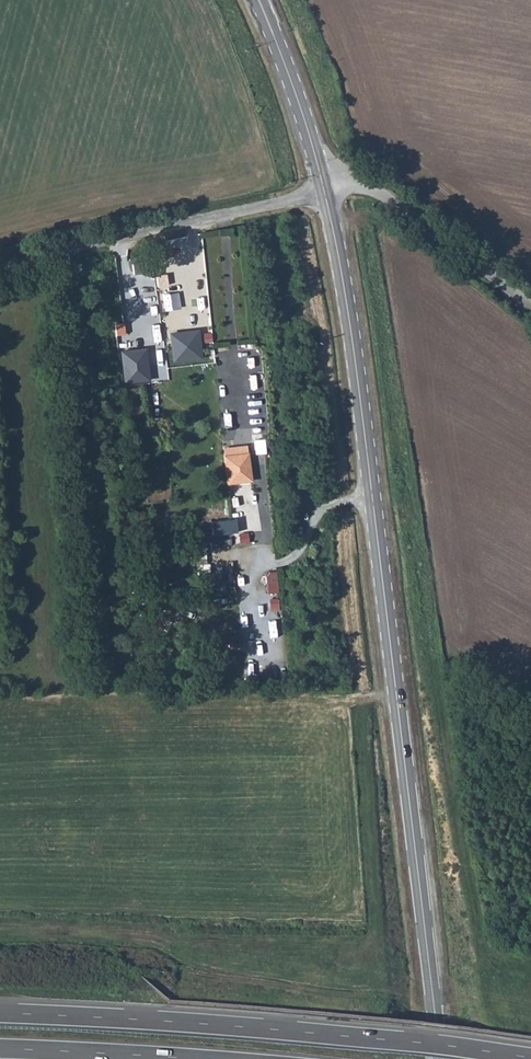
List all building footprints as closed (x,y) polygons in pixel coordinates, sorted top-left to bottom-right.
[(179,293),(162,295),(165,312),(181,309),(179,293)] [(201,330),(171,334),(174,364),(204,360),(201,330)] [(121,352),(124,385),(151,381),(147,348),(121,352)] [(235,362),(219,362),(220,379),(235,378),(235,362)] [(222,448),(227,486),(253,482),(248,445),(222,448)]
